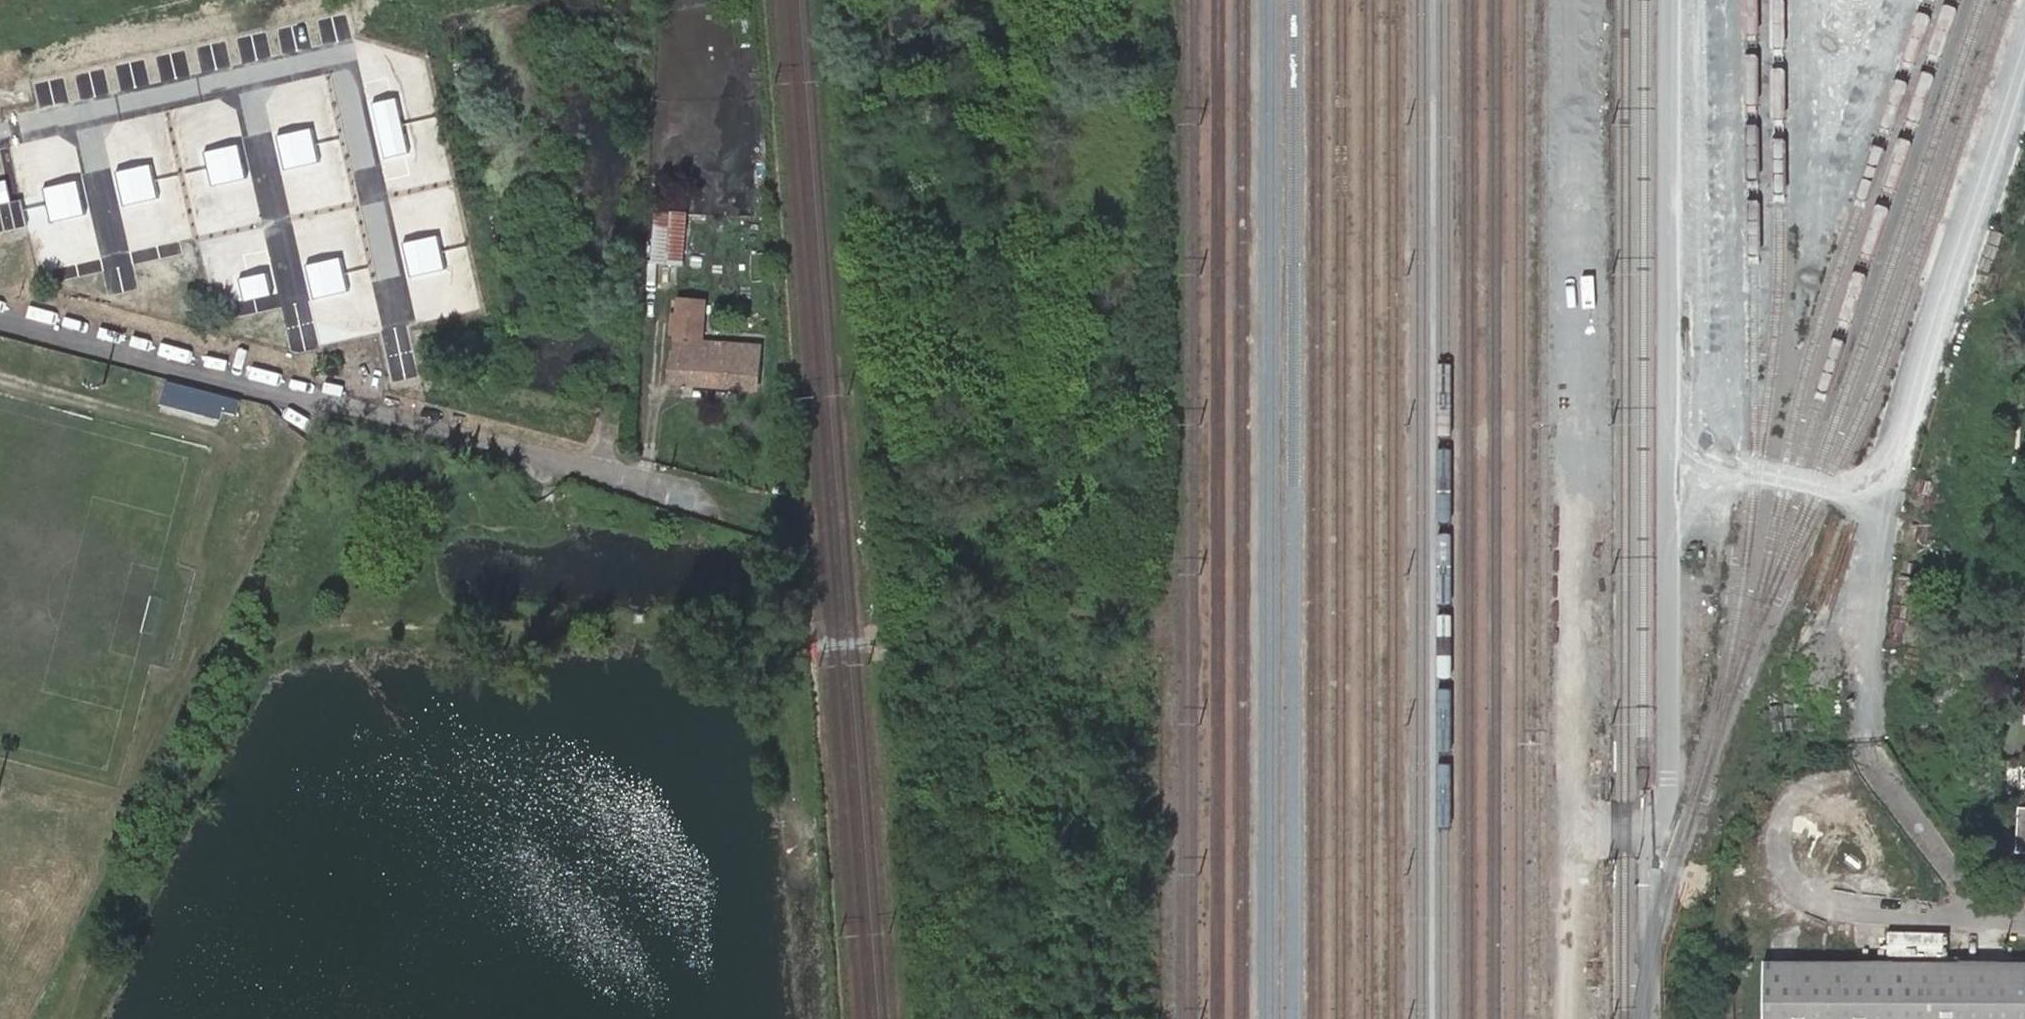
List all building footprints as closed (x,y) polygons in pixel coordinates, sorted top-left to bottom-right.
[(301,126),(326,120),(315,76),(290,82),(301,126)] [(392,115),(375,119),(381,141),(398,137),(392,115)] [(134,135),(142,165),(170,158),(162,128),(134,135)] [(296,138),(278,141),(282,162),(300,158),(296,138)] [(241,149),(220,153),(224,174),(245,170),(241,149)] [(310,176),(317,204),(344,198),(337,170),(310,176)] [(136,171),(116,176),(122,199),(141,195),(136,171)] [(79,184),(60,189),(65,211),(85,207),(79,184)] [(0,203),(0,233),(32,227),(27,198),(0,203)] [(684,216),(656,215),(654,262),(682,263),(684,216)] [(422,244),(404,248),(409,269),(427,265),(422,244)] [(325,267),(307,270),(311,292),(329,288),(325,267)] [(434,285),(439,299),(464,290),(459,276),(434,285)] [(269,279),(251,282),(254,297),(272,294),(269,279)] [(336,316),(361,313),(359,288),(333,290),(336,316)] [(678,316),(676,337),(674,363),(670,364),(669,384),(759,391),(761,346),(700,342),(703,303),(678,301),(678,316)] [(314,373),(321,375),(322,369),(315,367),(314,373)] [(159,405),(219,421),(221,413),(234,416),(237,402),(164,382),(159,405)] [(1951,929),(1890,928),(1890,953),(1950,955),(1951,929)] [(1871,960),(1769,960),(1769,1018),(2024,1018),(2024,960),(1871,960)]
